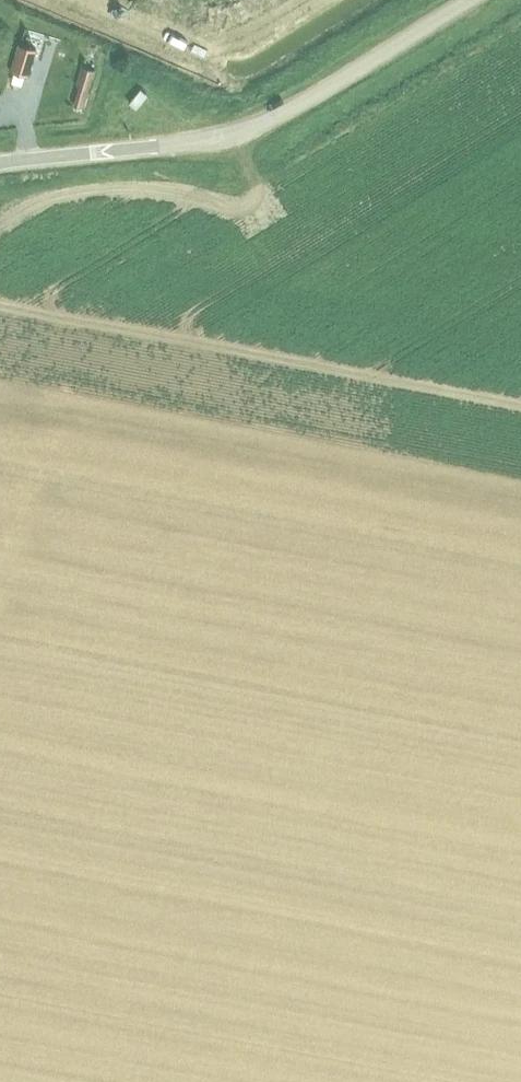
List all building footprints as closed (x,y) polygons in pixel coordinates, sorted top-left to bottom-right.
[(55,62),(64,64),(71,38),(62,35),(55,62)] [(18,44),(11,71),(14,72),(12,81),(22,84),(24,75),(29,76),(36,49),(18,44)] [(89,88),(94,71),(82,67),(77,85),(89,88)] [(192,99),(188,111),(204,117),(209,105),(192,99)]
